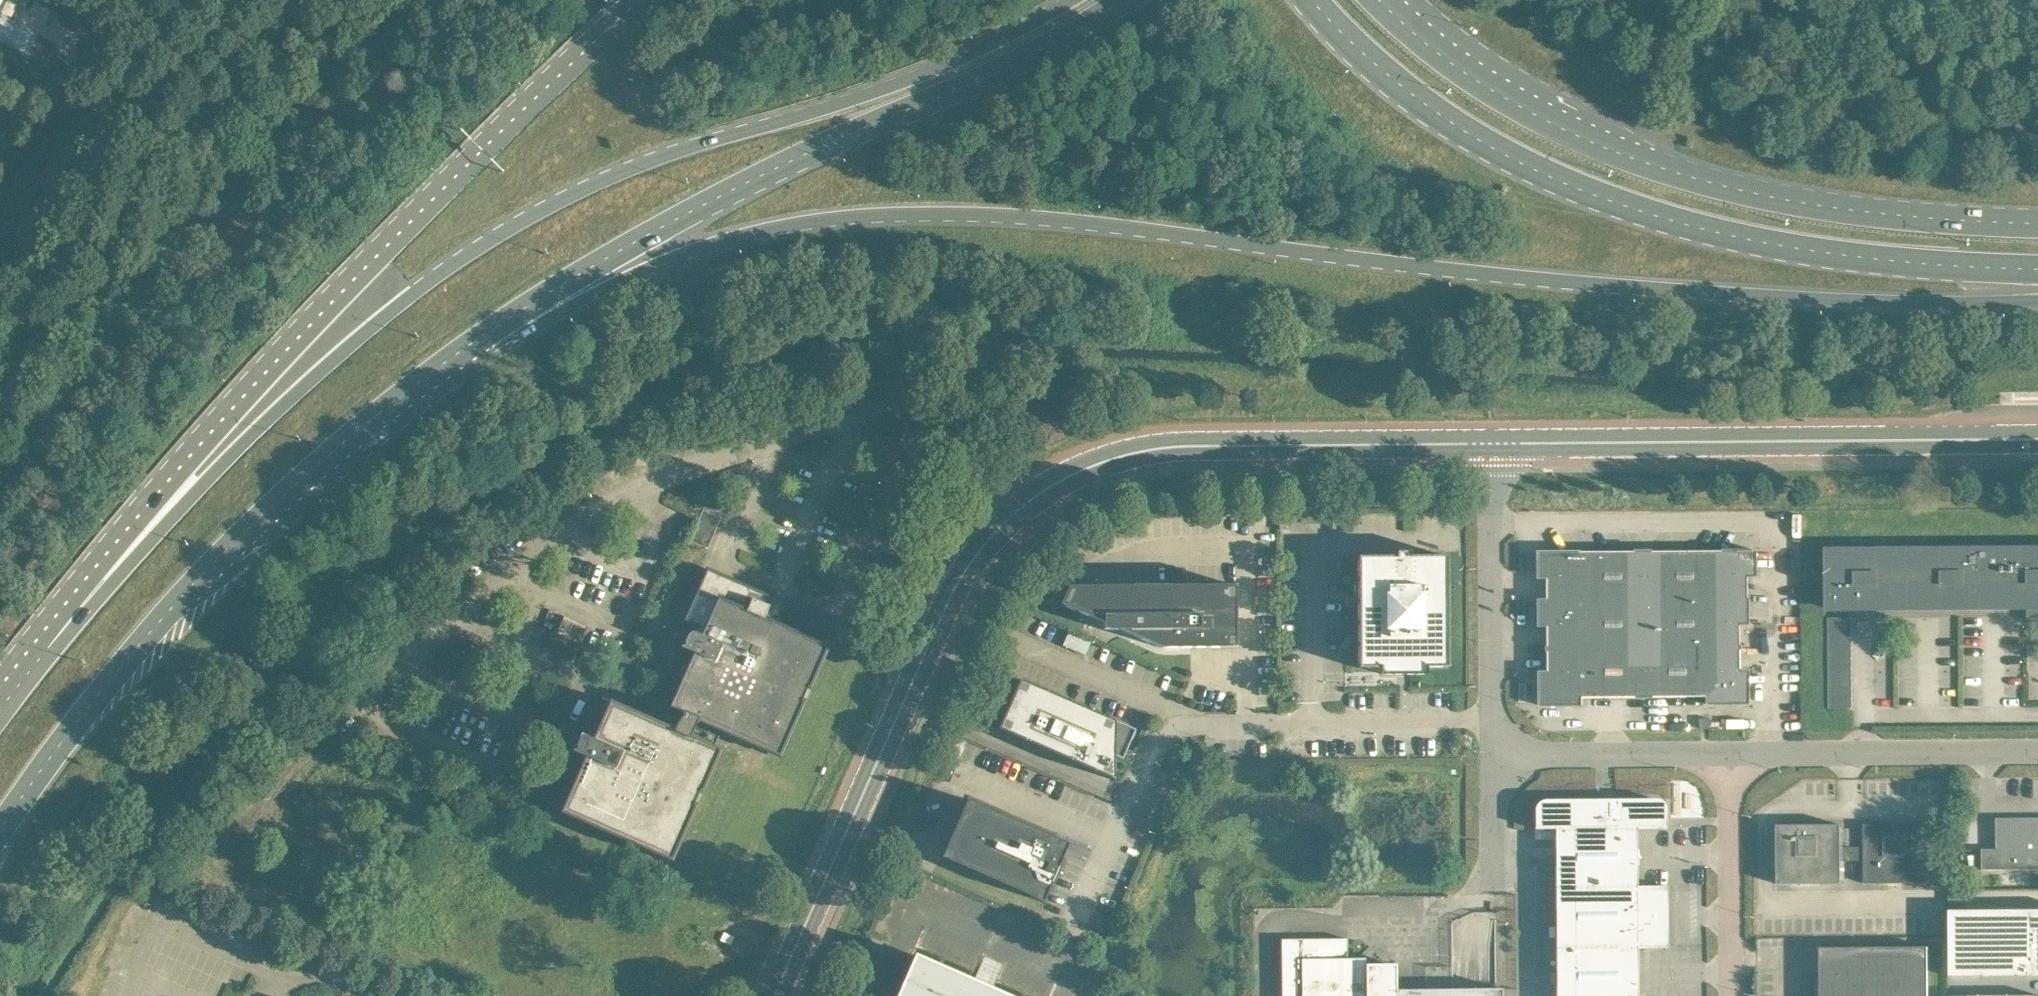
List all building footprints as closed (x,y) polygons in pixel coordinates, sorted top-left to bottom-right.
[(65,61),(41,85),(57,101),(81,77),(65,61)] [(1279,529),(1289,529),(1289,513),(1279,513),(1279,529)] [(2035,553),(2035,548),(1881,549),(1882,544),(1881,544),(1880,546),(1855,545),(1854,541),(1854,549),(1827,549),(1827,608),(1828,608),(1828,603),(1866,603),(1866,608),(2027,607),(2026,620),(2028,620),(2029,612),(2037,611),(2037,553),(2035,553)] [(1648,592),(1749,592),(1749,576),(1757,576),(1757,568),(1758,567),(1757,550),(1648,551),(1648,592)] [(1426,674),(1426,667),(1447,666),(1447,555),(1409,555),(1409,551),(1395,552),(1395,556),(1357,556),(1358,667),(1379,667),(1379,674),(1426,674)] [(1539,551),(1540,569),(1540,577),(1548,577),(1548,592),(1648,592),(1648,551),(1539,551)] [(681,677),(667,708),(680,713),(720,731),(721,731),(770,753),(780,758),(806,699),(803,698),(807,688),(810,690),(830,645),(778,622),(784,606),(786,602),(706,566),(682,620),(697,627),(695,632),(694,632),(693,632),(692,632),(691,632),(690,632),(690,633),(689,633),(688,634),(683,646),(681,645),(681,646),(692,651),(681,677)] [(1060,603),(1103,622),(1103,629),(1119,629),(1161,647),(1235,647),(1235,640),(1235,584),(1067,585),(1060,603)] [(1548,625),(1549,653),(1648,653),(1648,592),(1548,592),(1548,599),(1540,599),(1540,625),(1548,625)] [(1648,653),(1741,653),(1741,624),(1750,624),(1750,598),(1749,598),(1749,592),(1648,592),(1648,653)] [(1828,708),(1852,708),(1851,617),(1828,617),(1828,708)] [(1648,697),(1648,653),(1549,653),(1549,671),(1548,671),(1540,671),(1540,680),(1540,679),(1540,705),(1582,705),(1582,697),(1648,697)] [(1750,670),(1741,670),(1741,653),(1648,653),(1648,697),(1708,696),(1708,704),(1750,704),(1750,684),(1750,679),(1750,670)] [(1113,775),(1113,755),(1116,757),(1121,759),(1122,757),(1134,729),(1121,723),(1113,720),(1019,679),(997,728),(1113,779),(1113,775)] [(572,781),(558,812),(561,813),(616,837),(670,861),(671,862),(697,803),(694,802),(698,792),(701,794),(721,749),(718,747),(714,746),(721,731),(720,731),(680,713),(679,715),(679,716),(679,717),(677,722),(676,722),(676,723),(674,728),(608,699),(603,711),(591,738),(586,736),(585,736),(584,735),(583,735),(582,736),(581,736),(580,737),(579,738),(574,750),(572,749),(572,750),(583,755),(572,781)] [(1700,718),(1700,728),(1701,728),(1709,728),(1710,728),(1710,718),(1700,718)] [(1042,901),(1062,856),(1049,850),(1054,837),(966,798),(941,856),(1042,901)] [(1664,947),(1667,947),(1666,885),(1636,885),(1636,827),(1656,827),(1656,826),(1655,826),(1655,820),(1657,819),(1659,819),(1660,818),(1662,817),(1663,816),(1664,815),(1665,813),(1665,812),(1666,811),(1666,809),(1666,808),(1665,807),(1665,805),(1665,804),(1664,803),(1663,802),(1661,801),(1659,799),(1658,799),(1657,799),(1655,798),(1545,799),(1543,799),(1541,800),(1540,801),(1538,802),(1537,803),(1536,805),(1535,806),(1535,807),(1535,808),(1534,810),(1535,828),(1535,839),(1555,839),(1556,995),(1637,995),(1637,947),(1664,947)] [(1982,849),(1982,870),(2037,869),(2037,822),(2001,822),(2001,848),(1982,849)] [(1863,846),(1852,846),(1852,861),(1863,861),(1863,883),(1927,883),(1927,823),(1863,824),(1863,846)] [(1852,861),(1852,846),(1841,846),(1840,824),(1777,824),(1777,883),(1841,883),(1840,861),(1852,861)] [(1949,909),(1950,976),(2037,976),(2037,909),(1949,909)] [(1365,965),(1365,957),(1347,958),(1347,938),(1281,939),(1281,995),(1501,995),(1501,988),(1396,989),(1396,967),(1365,967),(1365,965)] [(1928,946),(1819,947),(1819,949),(1826,950),(1827,985),(1820,985),(1820,995),(1928,995),(1928,946)] [(996,989),(914,953),(911,960),(908,959),(908,960),(911,961),(895,995),(1012,995),(996,989)]
